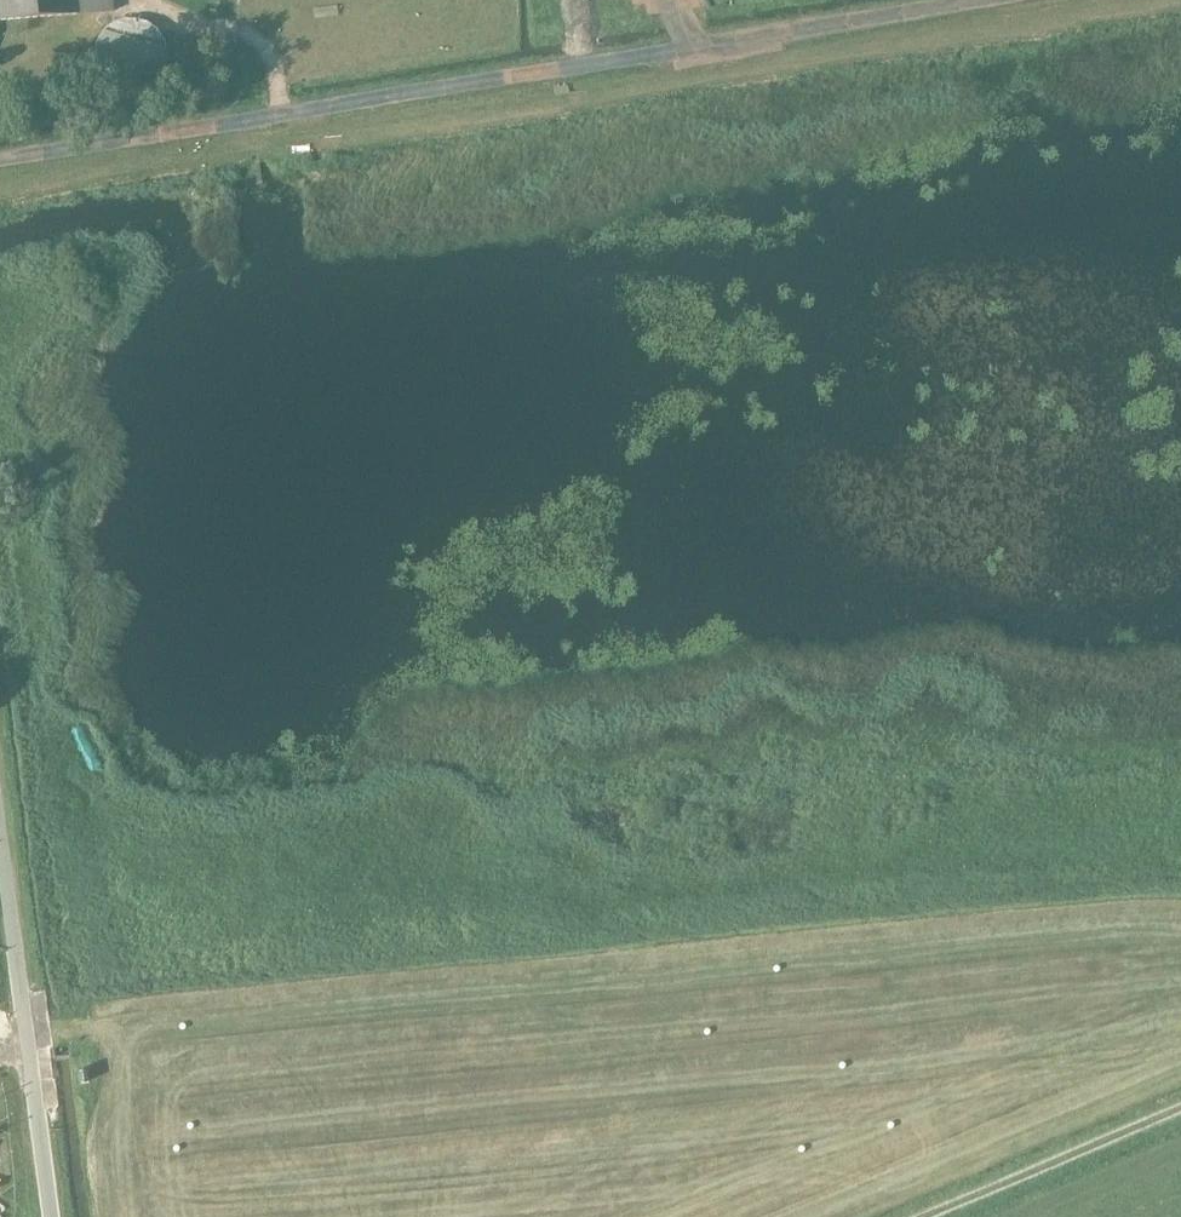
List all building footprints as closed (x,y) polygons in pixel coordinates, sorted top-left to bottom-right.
[(101,12),(100,0),(0,0),(0,19),(101,12)] [(131,91),(142,89),(153,83),(161,74),(165,63),(166,51),(163,40),(156,30),(147,23),(135,19),(123,20),(112,24),(103,31),(97,41),(94,53),(95,65),(100,76),(108,84),(119,89),(131,91)]
